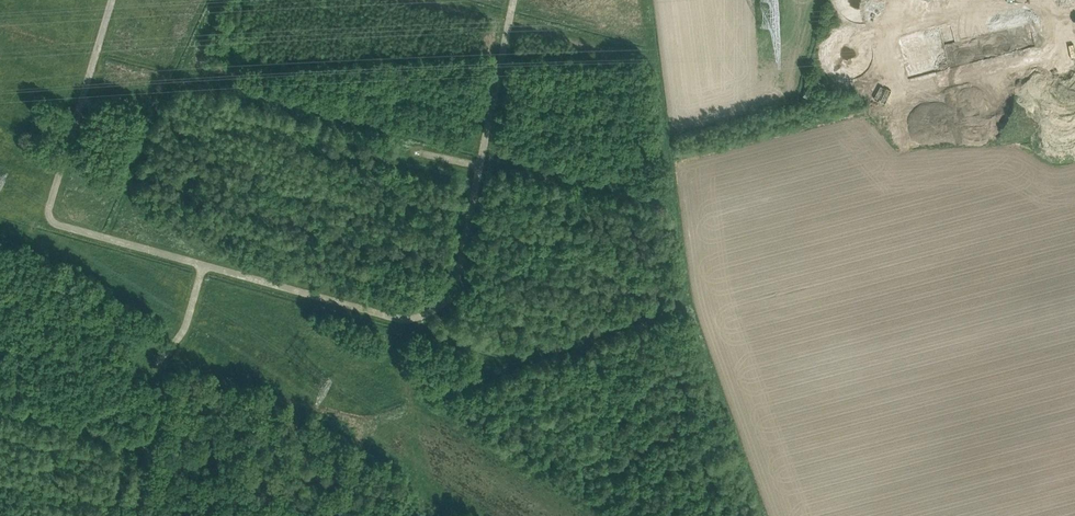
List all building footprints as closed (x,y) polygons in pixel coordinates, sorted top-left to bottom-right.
[(951,70),(1047,49),(1041,19),(954,38),(951,22),(896,34),(905,78),(951,69),(951,70)] [(850,32),(848,32),(845,32),(843,33),(840,33),(838,34),(835,35),(833,36),(831,38),(829,40),(827,41),(826,43),(824,46),(823,48),(822,50),(821,53),(821,55),(821,58),(821,61),(821,63),(821,66),(822,68),(823,71),(825,73),(826,75),(828,77),(830,79),(832,81),(834,82),(836,83),(838,84),(841,85),(843,85),(846,86),(849,86),(851,86),(854,85),(856,84),(859,83),(861,82),(863,81),(865,79),(867,77),(869,75),(870,73),(872,71),(873,69),(874,66),(874,64),(874,61),(875,59),(874,56),(874,53),(873,51),(872,48),(871,46),(870,44),(868,42),(867,40),(865,38),(863,37),(860,35),(858,34),(855,33),(853,33),(850,32)] [(1066,52),(1068,59),(1074,57),(1074,49),(1066,52)]
